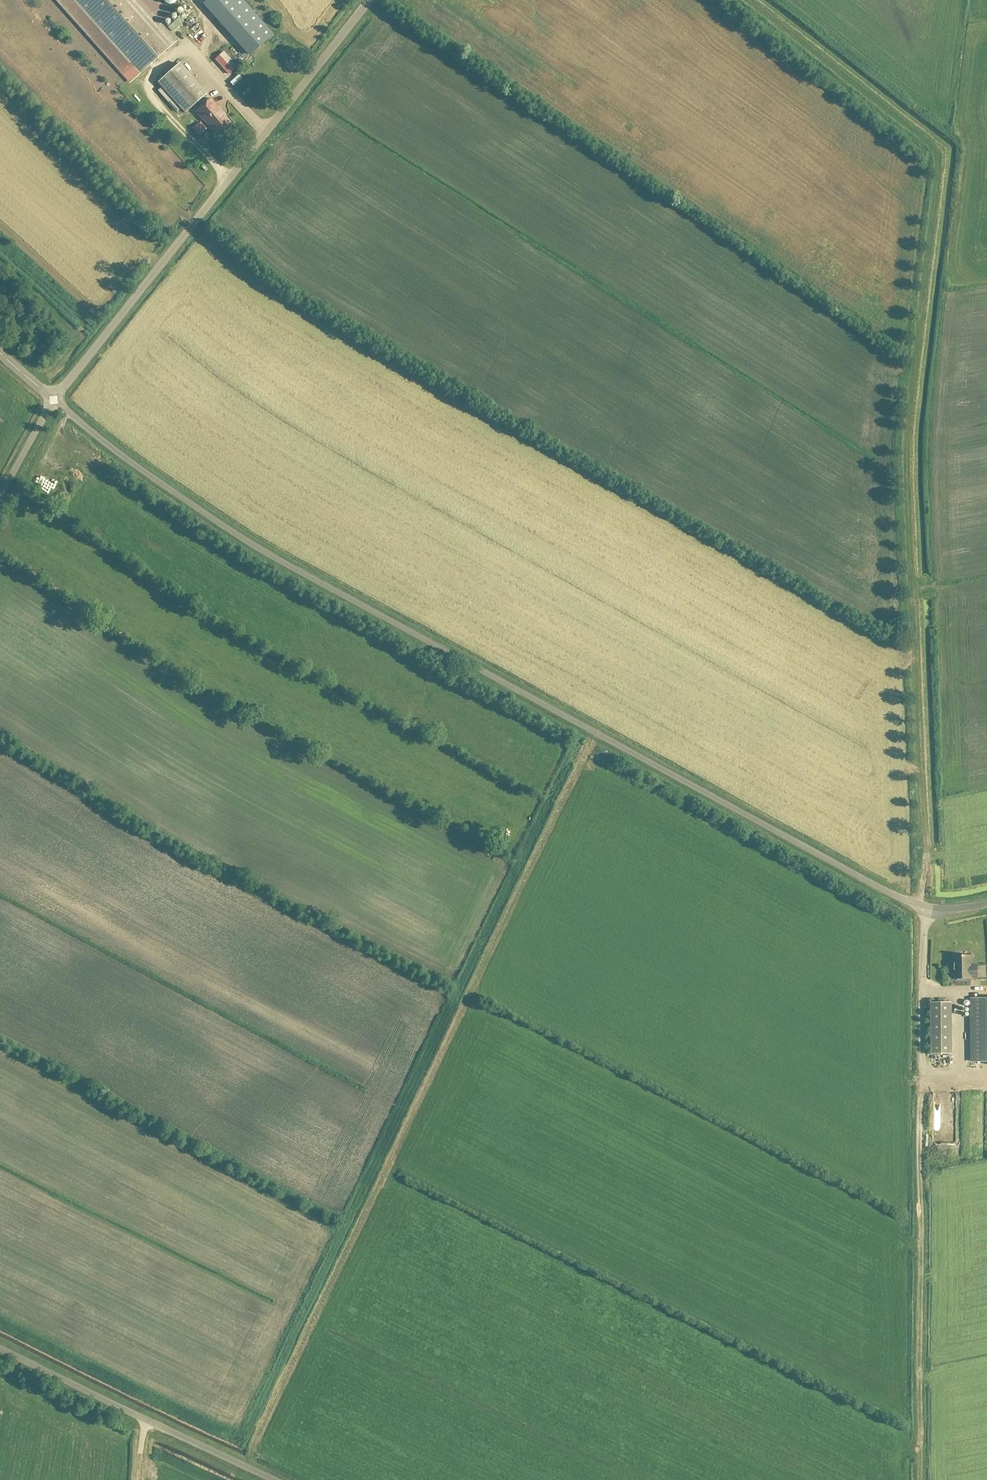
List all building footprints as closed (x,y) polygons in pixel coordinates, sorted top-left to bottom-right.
[(157,0),(72,0),(140,76),(177,43),(160,25),(171,16),(157,0)] [(177,0),(163,0),(161,2),(169,12),(180,3),(177,0)] [(214,66),(212,67),(219,81),(235,73),(222,47),(209,54),(214,66)] [(180,66),(158,85),(185,117),(208,98),(180,66)] [(231,124),(223,115),(223,114),(212,101),(197,114),(205,123),(217,136),(231,124)] [(73,476),(81,470),(75,463),(68,468),(73,476)] [(970,956),(954,956),(954,980),(957,980),(957,981),(966,981),(966,980),(977,980),(977,965),(971,965),(970,956)] [(986,1062),(986,1000),(971,1000),(971,1062),(986,1062)] [(950,1003),(930,1004),(931,1054),(951,1054),(950,1003)]
